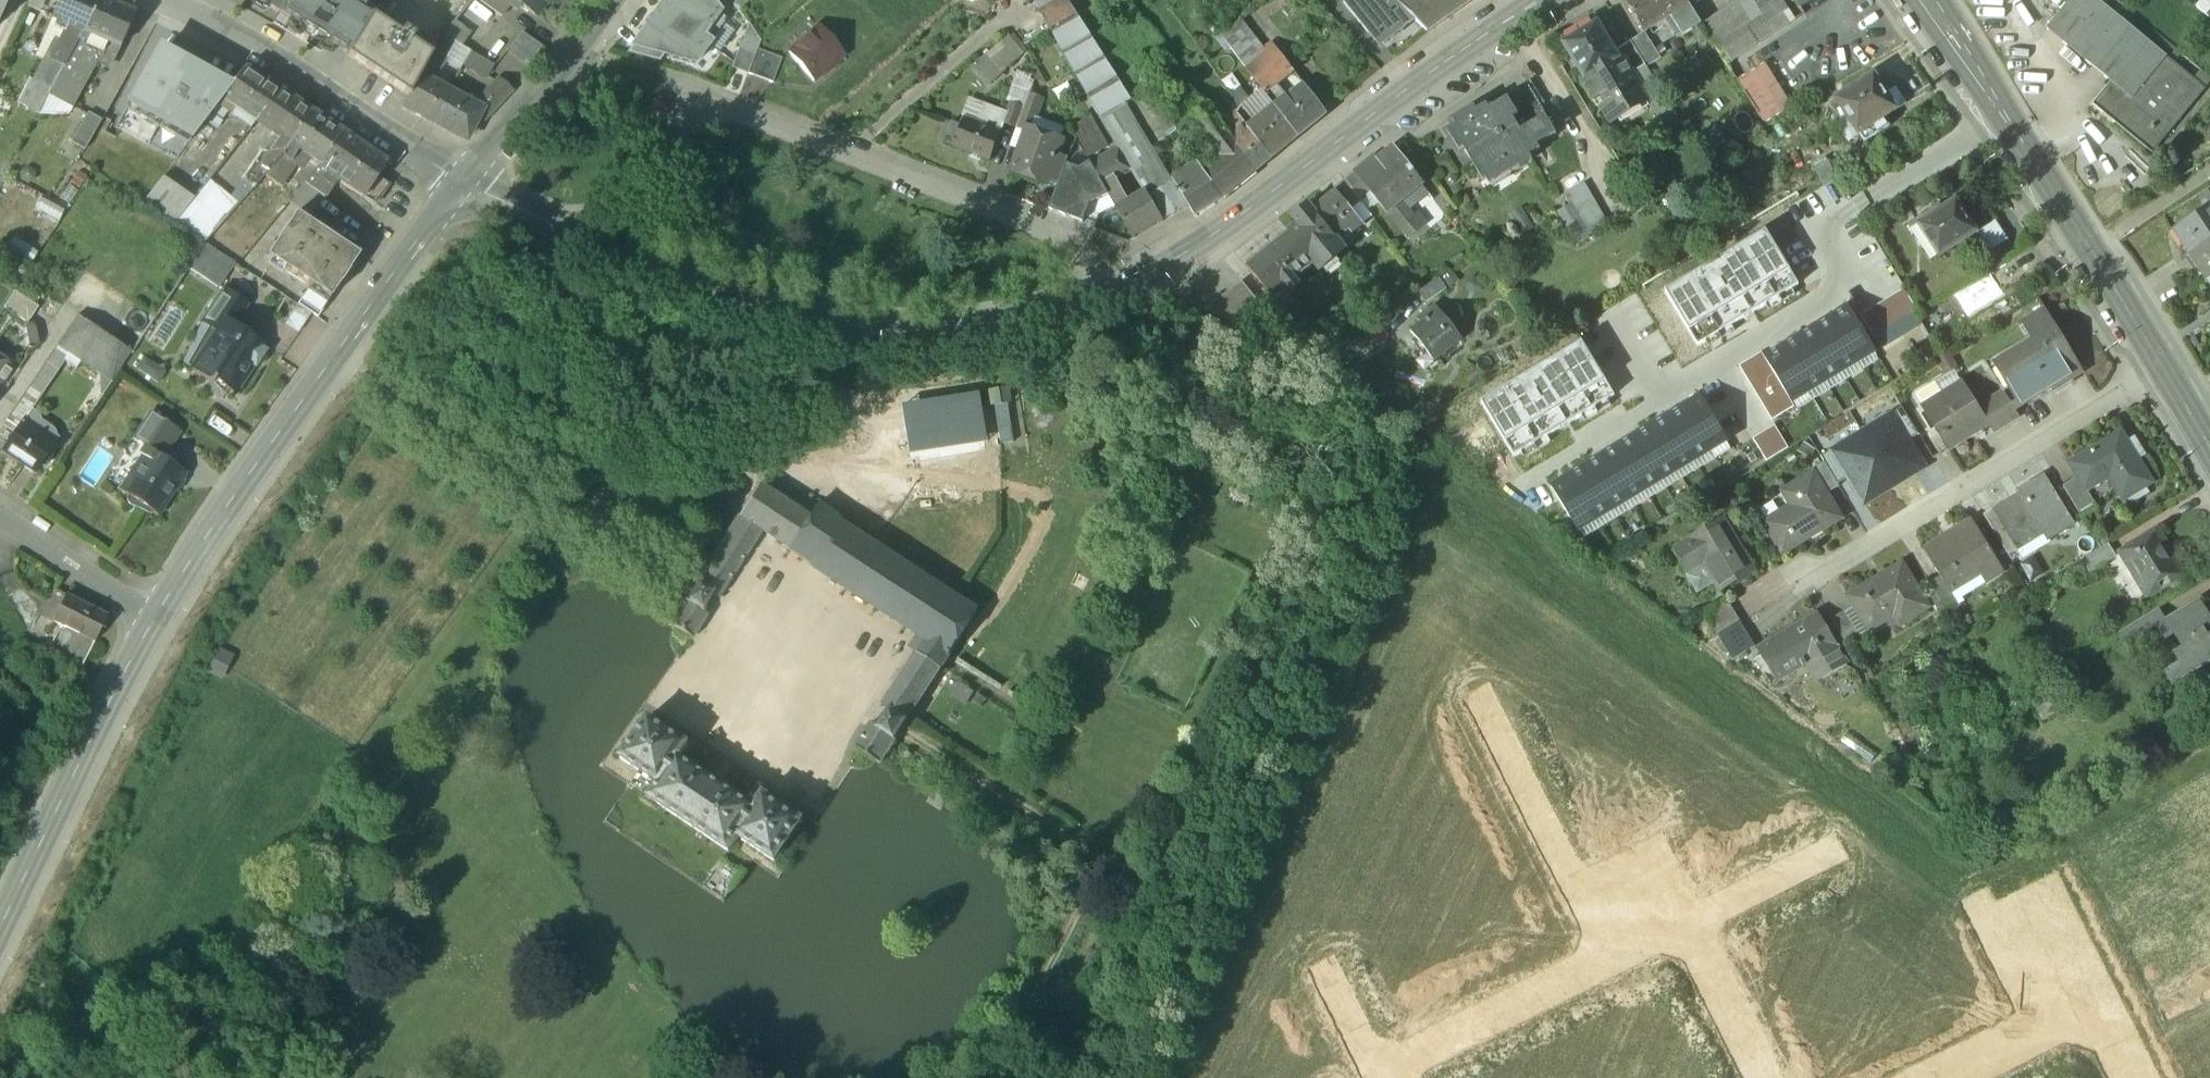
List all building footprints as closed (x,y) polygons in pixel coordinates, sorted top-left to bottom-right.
[(29,7),(40,12),(45,0),(32,0),(29,7)] [(40,12),(52,17),(60,0),(45,0),(40,12)] [(52,17),(52,19),(53,19),(69,26),(84,33),(99,0),(60,0),(52,17)] [(84,33),(120,48),(135,15),(101,0),(99,0),(84,33)] [(278,14),(287,0),(257,0),(278,14)] [(278,14),(304,29),(303,31),(321,43),(322,41),(348,56),(373,15),(375,11),(356,0),(287,0),(278,14)] [(502,18),(511,5),(517,10),(520,5),(514,0),(477,0),(502,18)] [(520,5),(535,16),(542,6),(550,5),(549,0),(514,0),(520,5)] [(627,55),(659,64),(664,57),(695,65),(726,22),(710,0),(666,0),(627,55)] [(743,0),(741,0),(734,5),(739,12),(747,6),(743,0)] [(1034,1),(1039,10),(1059,0),(1035,0),(1034,1)] [(1039,10),(1051,31),(1078,16),(1068,0),(1059,0),(1039,10)] [(1344,2),(1369,33),(1373,30),(1385,44),(1414,20),(1398,3),(1397,3),(1398,2),(1395,0),(1346,0),(1344,2)] [(1398,3),(1429,31),(1473,0),(1402,0),(1399,2),(1398,3)] [(1645,32),(1646,33),(1673,15),(1683,35),(1700,25),(1686,0),(1625,0),(1645,32)] [(1701,26),(1726,65),(1795,20),(1782,0),(1775,0),(1759,11),(1752,0),(1741,0),(1738,2),(1701,26)] [(1759,11),(1775,0),(1752,0),(1759,11)] [(2094,107),(2154,153),(2206,89),(2097,0),(2073,0),(2047,31),(2113,84),(2094,107)] [(416,36),(406,29),(402,34),(373,15),(348,56),(411,97),(434,59),(435,56),(413,41),(416,36)] [(1132,101),(1078,16),(1051,31),(1119,150),(1127,165),(1129,164),(1132,169),(1140,181),(1153,178),(1167,169),(1153,145),(1128,103),(1132,101)] [(69,26),(53,19),(44,41),(53,44),(55,40),(61,43),(69,26)] [(1595,19),(1561,40),(1583,77),(1580,79),(1593,101),(1599,98),(1609,91),(1597,71),(1619,59),(1618,57),(1595,19)] [(61,43),(51,61),(64,67),(84,33),(69,26),(61,43)] [(818,27),(788,53),(813,82),(843,56),(818,27)] [(528,62),(539,46),(520,32),(508,48),(528,62)] [(1646,33),(1645,32),(1631,41),(1648,67),(1662,58),(1646,33)] [(120,48),(84,33),(64,67),(51,92),(49,96),(70,108),(104,48),(117,54),(120,48)] [(991,84),(1025,51),(1007,33),(974,66),(991,84)] [(457,43),(446,37),(435,56),(434,59),(444,65),(457,43)] [(33,82),(51,92),(64,67),(51,61),(61,43),(55,40),(53,44),(33,82)] [(1294,70),(1275,45),(1245,67),(1263,90),(1271,83),(1277,79),(1279,82),(1294,70)] [(1787,49),(1768,61),(1792,99),(1811,87),(1787,49)] [(781,59),(757,50),(748,75),(772,84),(781,59)] [(217,107),(230,90),(201,74),(203,70),(190,64),(188,67),(159,52),(130,104),(194,139),(217,107)] [(1619,59),(1597,71),(1609,91),(1599,98),(1603,105),(1601,106),(1611,122),(1618,119),(1644,103),(1649,100),(1634,75),(1622,55),(1618,57),(1619,59)] [(411,97),(405,107),(404,109),(433,124),(450,90),(434,81),(444,65),(434,59),(411,97)] [(1683,125),(1647,68),(1634,75),(1649,100),(1666,128),(1677,130),(1681,127),(1682,125),(1682,126),(1683,125)] [(230,90),(217,107),(228,111),(231,108),(253,122),(255,121),(281,91),(246,69),(230,90)] [(1874,76),(1836,100),(1837,101),(1830,105),(1840,120),(1847,116),(1858,134),(1859,134),(1865,142),(1889,127),(1884,118),(1896,110),(1874,76)] [(502,78),(487,95),(499,106),(514,90),(502,78)] [(1766,79),(1744,93),(1758,115),(1780,101),(1780,100),(1766,79)] [(51,92),(33,82),(30,80),(18,103),(39,114),(49,96),(51,92)] [(1285,102),(1271,83),(1263,90),(1275,106),(1277,108),(1285,102)] [(1285,102),(1277,108),(1299,137),(1327,114),(1306,86),(1285,102)] [(1528,86),(1490,109),(1487,105),(1477,111),(1475,107),(1453,120),(1456,126),(1448,131),(1460,151),(1465,149),(1483,180),(1507,166),(1510,172),(1532,159),(1529,155),(1539,149),(1537,144),(1554,134),(1545,117),(1546,117),(1528,86)] [(1193,88),(1144,120),(1158,142),(1159,144),(1171,136),(1178,131),(1193,120),(1207,110),(1193,88)] [(477,105),(450,90),(433,124),(462,140),(470,136),(480,117),(484,109),(477,105)] [(314,113),(281,91),(255,121),(281,138),(290,144),(314,113)] [(487,95),(482,91),(477,96),(482,100),(477,105),(484,109),(480,117),(485,121),(499,106),(487,95)] [(1780,101),(1758,115),(1765,126),(1796,107),(1788,95),(1780,100),(1780,101)] [(1043,101),(1029,96),(1025,107),(1017,128),(1029,133),(1031,129),(1033,130),(1043,101)] [(1000,130),(977,122),(984,106),(972,101),(965,118),(964,117),(961,126),(952,123),(948,135),(956,138),(953,147),(990,161),(1001,131),(1000,130)] [(1025,107),(1010,102),(1006,113),(1003,123),(1017,128),(1025,107)] [(1618,119),(1622,126),(1648,110),(1644,103),(1618,119)] [(175,161),(194,139),(130,104),(117,129),(175,161)] [(1006,113),(984,104),(984,106),(977,122),(1000,130),(1003,123),(1006,113)] [(1277,108),(1275,106),(1255,122),(1279,153),(1299,137),(1277,108)] [(1207,110),(1193,120),(1200,129),(1217,117),(1211,108),(1207,110)] [(343,132),(314,113),(290,144),(300,151),(321,165),(342,134),(343,132)] [(89,114),(72,143),(85,150),(102,121),(89,114)] [(1279,153),(1255,122),(1247,127),(1239,115),(1234,119),(1225,127),(1237,144),(1256,172),(1279,153)] [(1225,127),(1217,117),(1200,129),(1221,157),(1237,144),(1225,127)] [(1033,130),(1031,129),(1029,133),(1015,172),(1045,183),(1047,178),(1060,183),(1067,165),(1068,161),(1055,156),(1061,141),(1033,130)] [(1182,137),(1178,131),(1171,136),(1175,142),(1182,137)] [(386,165),(342,134),(321,165),(306,184),(326,198),(338,180),(374,205),(388,185),(377,177),(386,165)] [(1175,142),(1171,136),(1159,144),(1158,142),(1153,145),(1167,169),(1172,178),(1193,168),(1181,151),(1175,142)] [(281,138),(270,152),(280,160),(282,156),(290,144),(281,138)] [(290,144),(282,156),(293,162),(293,161),(300,151),(290,144)] [(1221,157),(1204,171),(1223,198),(1256,172),(1237,144),(1221,157)] [(1203,167),(1188,146),(1181,151),(1193,168),(1201,168),(1203,167)] [(1378,161),(1358,178),(1372,195),(1387,214),(1388,213),(1399,226),(1398,227),(1399,229),(1401,228),(1408,236),(1406,237),(1408,239),(1427,224),(1426,222),(1424,223),(1417,214),(1419,213),(1417,211),(1412,216),(1408,211),(1430,193),(1423,185),(1424,184),(1414,172),(1415,172),(1395,148),(1378,161)] [(1119,150),(1093,165),(1103,183),(1115,176),(1116,178),(1132,169),(1129,164),(1127,165),(1119,150)] [(270,152),(263,153),(256,165),(268,173),(280,160),(270,152)] [(268,173),(264,177),(282,187),(298,164),(293,161),(293,162),(282,156),(280,160),(268,173)] [(1374,156),(1353,172),(1356,174),(1358,178),(1378,161),(1374,156)] [(1826,158),(1813,166),(1821,178),(1834,171),(1826,158)] [(256,165),(246,181),(255,187),(264,177),(268,173),(256,165)] [(1082,171),(1067,165),(1060,183),(1076,189),(1082,171)] [(1201,168),(1193,168),(1172,178),(1189,206),(1195,216),(1204,213),(1223,198),(1204,171),(1201,168)] [(1167,169),(1153,178),(1140,181),(1147,192),(1148,191),(1164,221),(1189,206),(1172,178),(1167,169)] [(1834,171),(1821,178),(1827,188),(1840,180),(1834,171)] [(1577,172),(1560,182),(1567,194),(1585,184),(1577,172)] [(1358,178),(1356,174),(1346,182),(1362,203),(1372,195),(1358,178)] [(179,187),(164,176),(144,202),(160,213),(179,187)] [(1116,178),(1115,176),(1103,183),(1117,208),(1129,201),(1116,178)] [(240,203),(208,180),(194,198),(175,223),(205,243),(240,203)] [(1362,203),(1346,182),(1335,191),(1337,194),(1351,211),(1362,203)] [(1076,189),(1060,183),(1050,211),(1083,224),(1094,196),(1076,189)] [(1609,225),(1585,183),(1585,184),(1567,194),(1564,195),(1571,206),(1583,227),(1589,236),(1609,225)] [(306,184),(291,204),(311,218),(326,198),(306,184)] [(179,187),(160,213),(175,223),(194,198),(179,187)] [(1129,201),(1117,208),(1134,238),(1164,221),(1148,191),(1147,192),(1129,201)] [(1351,211),(1337,194),(1314,212),(1335,239),(1336,239),(1348,230),(1351,235),(1362,226),(1351,211)] [(1957,201),(1940,212),(1937,207),(1909,224),(1931,259),(1939,254),(1941,256),(1977,233),(1957,201)] [(1309,206),(1294,219),(1299,224),(1290,232),(1316,264),(1315,265),(1320,271),(1345,250),(1336,239),(1335,239),(1314,212),(1309,206)] [(1583,227),(1571,206),(1560,212),(1572,233),(1583,227)] [(2175,230),(2191,255),(2209,243),(2209,207),(2175,230)] [(360,257),(297,215),(287,230),(286,229),(278,241),(279,242),(269,257),(312,286),(333,299),(360,257)] [(1316,264),(1290,232),(1247,266),(1279,305),(1302,287),(1296,280),(1315,265),(1316,264)] [(1799,285),(1766,232),(1666,293),(1698,346),(1799,285)] [(237,264),(205,243),(188,268),(220,289),(237,264)] [(2191,255),(2208,280),(2209,279),(2209,243),(2191,255)] [(1439,277),(1419,291),(1426,302),(1447,289),(1439,277)] [(1242,281),(1206,310),(1230,322),(1257,300),(1242,281)] [(333,299),(312,286),(300,305),(320,318),(333,299)] [(247,305),(226,290),(212,311),(233,325),(247,305)] [(1862,317),(1875,338),(1918,312),(1904,290),(1862,317)] [(37,307),(15,292),(4,309),(26,324),(37,307)] [(1434,305),(1416,319),(1419,323),(1409,331),(1433,361),(1461,339),(1434,305)] [(1859,363),(1876,353),(1848,308),(1832,318),(1859,363)] [(2084,373),(2045,309),(2022,323),(2034,343),(1997,366),(2022,406),(2051,389),(2053,391),(2084,373)] [(233,325),(212,311),(203,323),(218,333),(193,370),(214,385),(217,382),(234,393),(253,365),(256,367),(266,352),(263,351),(266,347),(233,325)] [(77,317),(58,347),(70,355),(75,358),(95,329),(77,317)] [(1843,374),(1859,363),(1832,318),(1815,328),(1843,374)] [(1826,384),(1843,374),(1815,328),(1798,339),(1826,384)] [(132,352),(95,329),(75,358),(112,383),(132,352)] [(1809,394),(1826,384),(1798,339),(1782,349),(1809,394)] [(1481,404),(1514,458),(1614,397),(1582,344),(1481,404)] [(58,347),(21,402),(33,410),(70,355),(58,347)] [(1793,404),(1809,394),(1782,349),(1765,359),(1793,404)] [(1794,408),(1793,404),(1765,359),(1761,354),(1740,367),(1773,421),(1794,408)] [(13,370),(0,361),(0,390),(13,370)] [(1965,384),(1926,408),(1951,449),(1991,425),(1980,408),(1965,384)] [(2005,393),(1980,408),(1991,425),(1995,432),(2019,417),(2005,393)] [(1712,453),(1728,443),(1702,398),(1685,408),(1712,453)] [(33,410),(21,402),(7,422),(18,430),(22,424),(23,425),(33,410)] [(999,405),(1001,441),(1014,440),(1012,404),(999,405)] [(1695,463),(1712,453),(1685,408),(1669,418),(1695,463)] [(1893,416),(1908,442),(1919,436),(1902,408),(1891,415),(1892,417),(1893,416)] [(179,433),(152,414),(134,440),(148,450),(162,459),(179,433)] [(1892,417),(1863,435),(1895,487),(1924,468),(1908,442),(1893,416),(1892,417)] [(1678,473),(1695,463),(1669,418),(1652,428),(1678,473)] [(23,425),(22,424),(18,430),(4,451),(37,472),(54,445),(23,425)] [(1754,441),(1767,462),(1789,448),(1776,427),(1754,441)] [(1661,482),(1678,473),(1652,428),(1635,438),(1661,482)] [(2122,432),(2069,465),(2078,480),(2086,493),(2088,493),(2110,479),(2124,502),(2154,484),(2122,432)] [(1865,505),(1895,487),(1863,435),(1833,453),(1849,479),(1865,505)] [(1645,492),(1661,482),(1635,438),(1618,447),(1645,492)] [(1628,502),(1645,492),(1618,447),(1602,457),(1628,502)] [(162,459),(148,450),(120,492),(128,498),(128,501),(128,503),(130,506),(132,507),(135,508),(138,507),(140,506),(156,516),(184,474),(162,459)] [(1825,464),(1838,486),(1849,479),(1833,453),(1832,451),(1822,457),(1825,464)] [(1611,512),(1628,502),(1602,457),(1585,467),(1611,512)] [(1838,486),(1825,464),(1812,472),(1814,476),(1826,496),(1839,488),(1838,486)] [(1595,522),(1611,512),(1585,467),(1568,477),(1595,522)] [(1814,476),(1795,488),(1803,502),(1765,525),(1783,554),(1840,520),(1826,496),(1814,476)] [(1578,531),(1595,522),(1568,477),(1552,487),(1578,531)] [(2043,480),(2022,493),(2023,496),(1999,511),(1997,512),(2017,545),(2019,544),(2022,549),(2047,534),(2049,539),(2071,526),(2043,480)] [(2078,480),(2065,488),(2080,513),(2095,504),(2088,493),(2086,493),(2078,480)] [(808,519),(759,487),(739,518),(760,532),(788,551),(808,519)] [(808,519),(788,551),(825,575),(853,531),(816,507),(808,519)] [(2017,545),(1997,512),(1999,511),(1997,508),(1985,516),(2012,561),(2025,554),(2022,549),(2019,544),(2017,545)] [(760,532),(739,518),(695,586),(717,599),(760,532)] [(1724,522),(1677,550),(1688,569),(1703,560),(1721,591),(1754,572),(1724,522)] [(1976,526),(1949,542),(1946,539),(1925,552),(1941,578),(1949,592),(1951,591),(1979,574),(1985,583),(2003,572),(1976,526)] [(853,531),(825,575),(843,587),(842,588),(847,591),(848,590),(874,606),(873,608),(877,611),(878,609),(899,622),(903,616),(919,591),(917,590),(925,578),(906,566),(908,563),(904,561),(902,563),(876,546),(878,544),(873,541),(872,543),(868,540),(869,537),(869,534),(868,531),(865,529),(862,528),(859,528),(856,529),(854,531),(853,531)] [(2158,530),(2121,553),(2135,577),(2141,573),(2150,589),(2169,578),(2172,583),(2184,576),(2181,571),(2182,570),(2158,530)] [(2109,544),(2082,561),(2090,574),(2117,557),(2109,544)] [(1903,565),(1849,598),(1870,632),(1906,611),(1911,620),(1930,609),(1903,565)] [(1949,592),(1941,578),(1930,585),(1949,615),(1961,608),(1951,591),(1949,592)] [(717,599),(695,586),(669,625),(691,639),(717,599)] [(919,591),(903,616),(931,634),(917,655),(941,670),(970,624),(919,591)] [(108,618),(67,598),(54,624),(67,630),(94,644),(95,644),(108,618)] [(2166,619),(2183,647),(2174,653),(2180,663),(2165,672),(2173,685),(2209,663),(2209,615),(2200,598),(2166,619)] [(1727,600),(1705,613),(1719,636),(1741,623),(1727,600)] [(2158,609),(2117,634),(2125,646),(2166,621),(2158,609)] [(1860,636),(1846,613),(1832,621),(1847,645),(1860,636)] [(1820,615),(1759,651),(1776,681),(1807,663),(1818,682),(1847,665),(1836,646),(1837,645),(1820,615)] [(1741,623),(1719,636),(1734,660),(1756,646),(1742,622),(1741,623)] [(94,644),(67,630),(54,657),(81,670),(94,644)] [(941,670),(917,655),(857,748),(881,764),(941,670)] [(756,805),(682,757),(691,744),(650,717),(621,759),(658,784),(649,798),(731,851),(740,837),(777,861),(806,819),(765,792),(756,805)]
